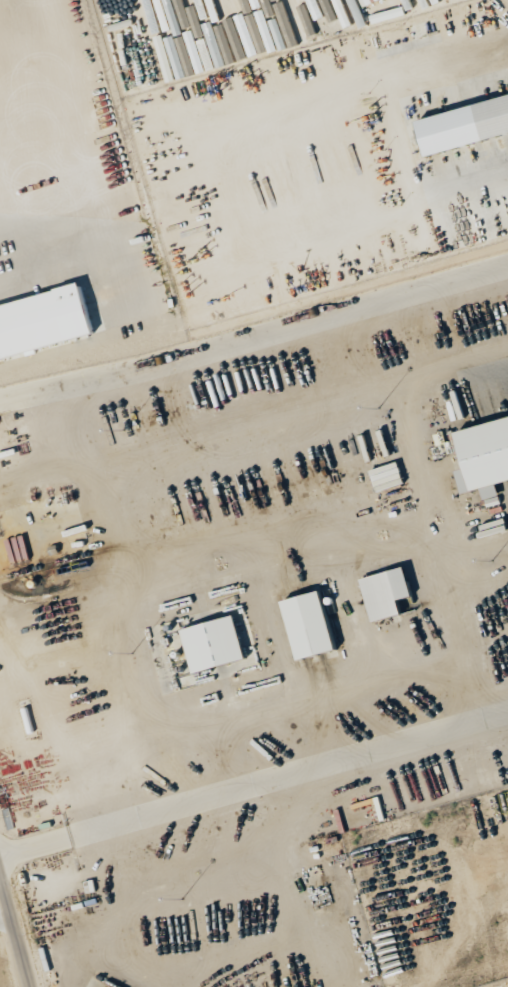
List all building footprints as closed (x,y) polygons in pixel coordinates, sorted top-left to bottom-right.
[(428,154),(507,136),(507,97),(420,117),(428,154)] [(97,336),(85,286),(0,306),(0,359),(97,336)] [(466,469),(457,471),(462,494),(483,489),(487,507),(502,503),(497,481),(507,479),(507,417),(457,429),(466,469)] [(373,622),(404,614),(401,600),(415,596),(407,567),(362,579),(373,622)] [(339,651),(324,591),(284,602),(299,661),(339,651)] [(183,629),(194,673),(248,660),(237,617),(183,629)]
